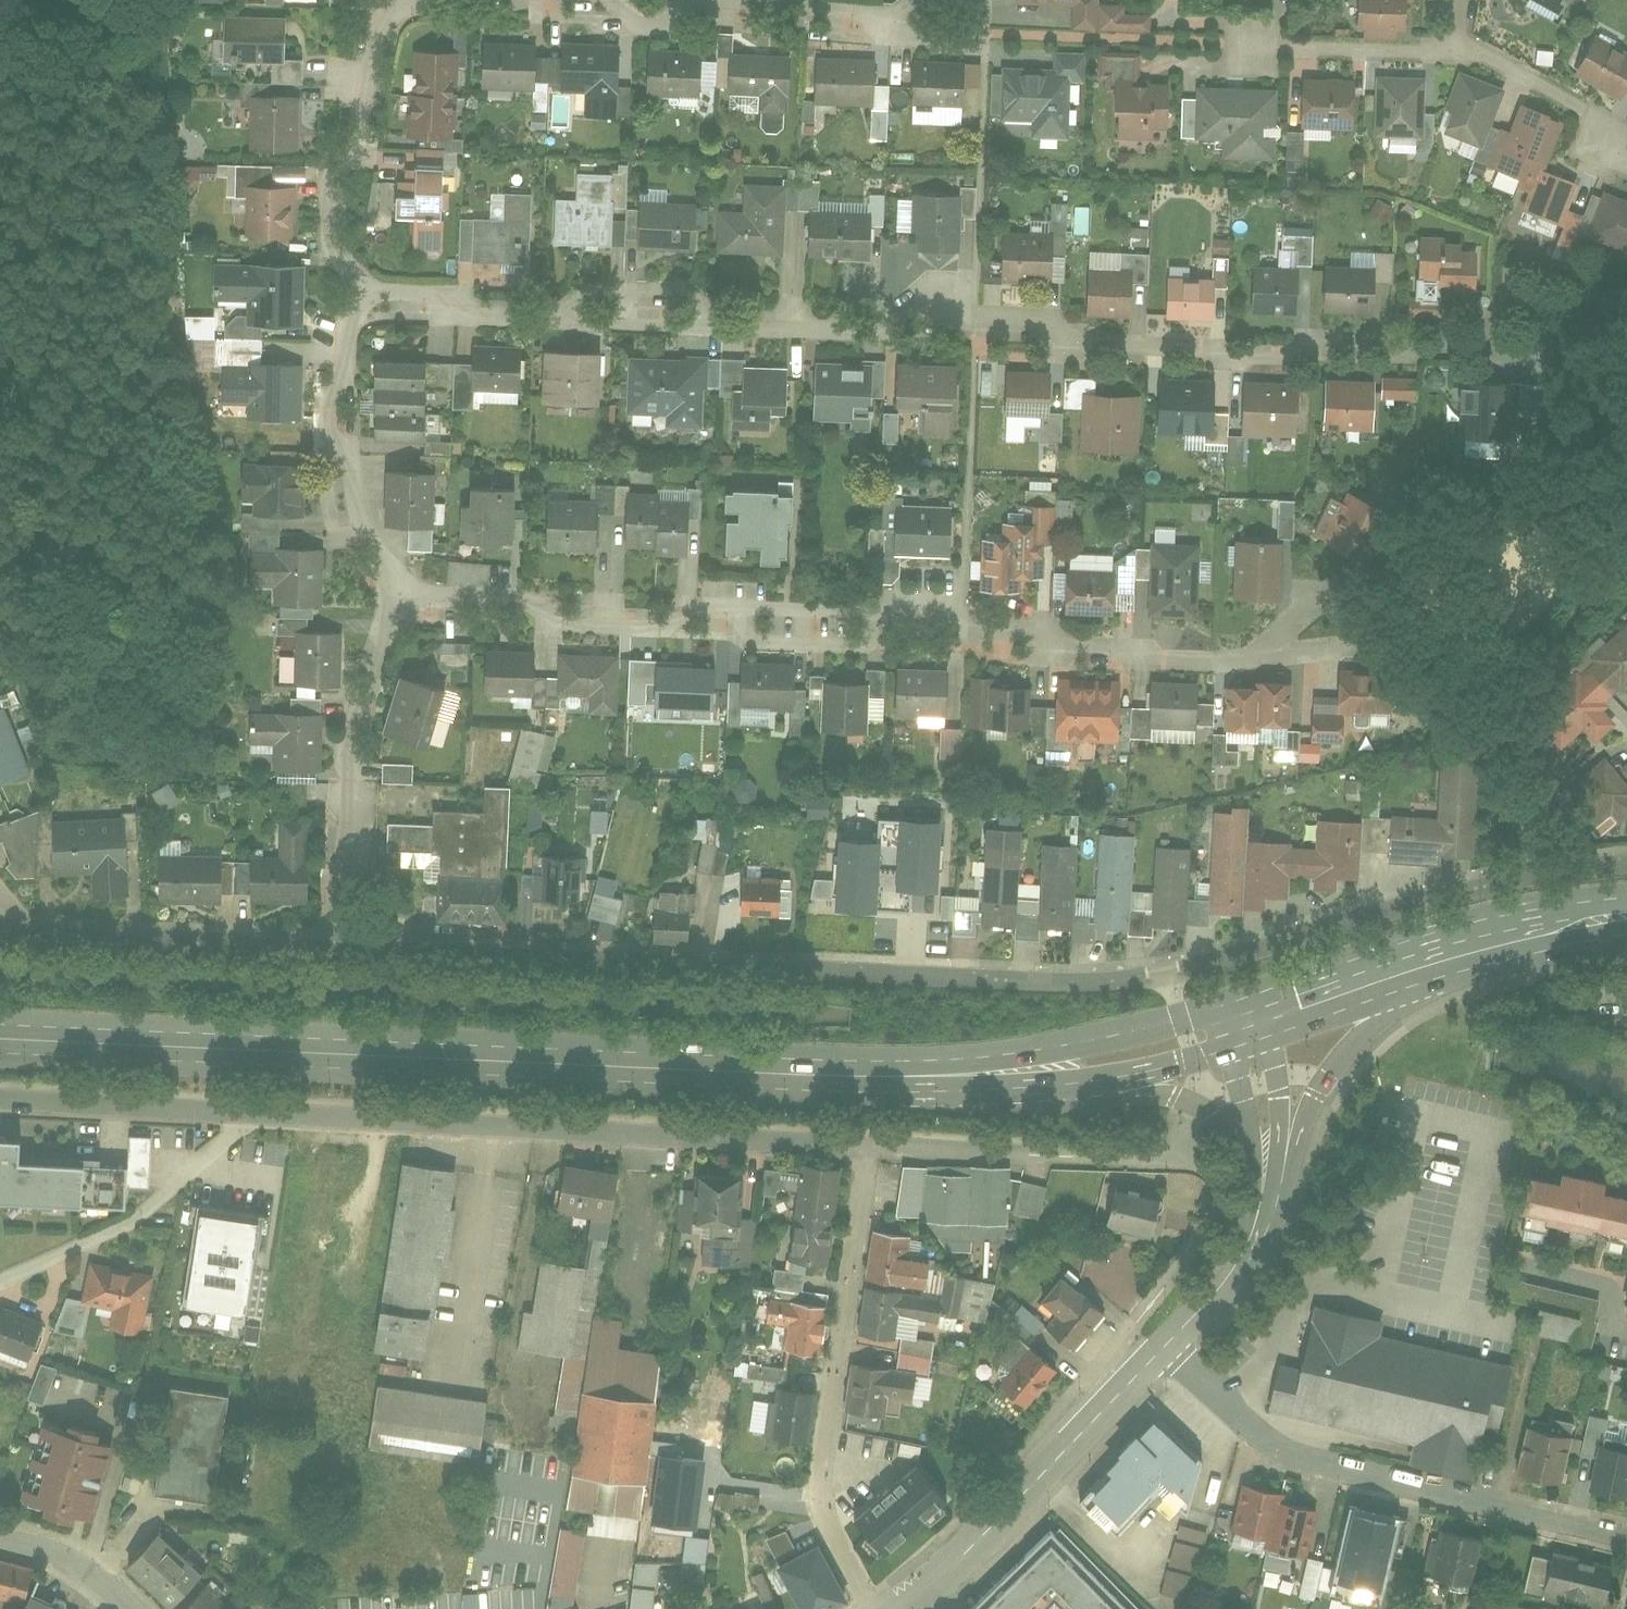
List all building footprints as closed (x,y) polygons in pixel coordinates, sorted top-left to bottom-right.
[(1360,34),(1405,33),(1405,0),(1360,0),(1360,34)] [(1566,14),(1572,0),(1539,0),(1566,14)] [(226,56),(286,56),(286,12),(226,12),(226,56)] [(1574,76),(1623,99),(1626,92),(1626,56),(1591,39),(1574,76)] [(484,84),(535,86),(536,44),(485,42),(484,84)] [(559,44),(560,91),(586,90),(586,117),(618,116),(617,43),(559,44)] [(1538,48),(1536,63),(1553,65),(1555,50),(1538,48)] [(446,93),(447,50),(408,49),(406,91),(446,93)] [(648,50),(645,93),(700,96),(703,53),(648,50)] [(730,52),(728,92),(760,93),(759,113),(790,115),(792,55),(730,52)] [(1072,140),(1071,82),(1086,82),(1086,52),(1056,52),(1056,69),(1004,69),(1004,118),(1034,118),(1034,140),(1072,140)] [(817,103),(872,105),(875,57),(820,54),(817,103)] [(1170,134),(1170,84),(1138,84),(1139,54),(1101,54),(1101,77),(1107,77),(1107,94),(1117,94),(1117,134),(1170,134)] [(963,110),(964,64),(912,63),(911,108),(963,110)] [(1503,89),(1463,77),(1447,134),(1487,145),(1503,89)] [(1357,129),(1357,80),(1302,80),(1302,129),(1357,129)] [(1375,136),(1428,136),(1428,80),(1375,80),(1375,136)] [(250,145),(295,146),(296,88),(251,86),(250,145)] [(1277,160),(1279,90),(1195,88),(1194,138),(1224,138),(1223,158),(1277,160)] [(444,135),(446,93),(406,91),(405,133),(444,135)] [(730,111),(758,111),(758,96),(729,96),(730,111)] [(1520,208),(1562,224),(1578,184),(1543,170),(1562,123),(1523,108),(1513,133),(1504,130),(1491,164),(1531,180),(1520,208)] [(1288,131),(1287,170),(1303,171),(1304,131),(1288,131)] [(441,253),(449,152),(412,149),(409,179),(396,178),(393,219),(413,220),(410,250),(441,253)] [(578,200),(556,200),(555,245),(610,247),(612,175),(579,174),(578,200)] [(246,231),(293,233),(295,181),(248,179),(246,231)] [(718,212),(718,253),(787,253),(788,183),(745,183),(745,212),(718,212)] [(461,220),(459,265),(528,267),(531,193),(492,192),(491,221),(461,220)] [(960,252),(962,194),(919,193),(918,250),(960,252)] [(1604,193),(1589,237),(1626,250),(1626,200),(1604,193)] [(697,249),(698,203),(642,202),(642,249),(697,249)] [(811,213),(810,255),(839,256),(841,214),(811,213)] [(841,214),(839,256),(869,257),(870,215),(841,214)] [(1056,280),(1056,233),(1004,234),(1005,280),(1056,280)] [(1477,293),(1478,255),(1459,255),(1460,239),(1419,238),(1418,277),(1441,278),(1441,292),(1477,293)] [(1230,256),(1230,239),(1214,239),(1214,256),(1230,256)] [(249,318),(303,321),(306,260),(213,256),(211,296),(250,297),(249,318)] [(1298,312),(1298,266),(1254,266),(1254,312),(1298,312)] [(1377,314),(1378,268),(1325,266),(1324,312),(1377,314)] [(1129,316),(1131,271),(1087,270),(1085,314),(1129,316)] [(1172,276),(1170,313),(1212,316),(1215,279),(1172,276)] [(518,389),(520,348),(470,346),(468,387),(518,389)] [(595,406),(598,355),(547,352),(544,403),(595,406)] [(254,413),(300,415),(303,358),(223,354),(221,391),(255,392),(254,413)] [(708,359),(628,356),(626,413),(667,414),(666,431),(705,432),(708,359)] [(426,385),(426,360),(372,360),(372,385),(426,385)] [(788,409),(788,367),(746,367),(746,360),(722,360),(722,398),(731,398),(731,428),(772,428),(772,409),(788,409)] [(957,405),(958,363),(895,363),(895,404),(957,405)] [(871,418),(873,366),(817,364),(816,416),(871,418)] [(1050,417),(1054,377),(1008,373),(1004,413),(1050,417)] [(1216,431),(1216,377),(1157,376),(1157,430),(1216,431)] [(1419,403),(1419,378),(1380,377),(1380,382),(1331,380),(1329,428),(1381,430),(1382,402),(1419,403)] [(1503,437),(1503,381),(1465,380),(1464,437),(1503,437)] [(1302,432),(1304,383),(1247,381),(1245,430),(1302,432)] [(426,410),(426,385),(372,385),(371,409),(426,410)] [(1126,449),(1127,392),(1084,391),(1084,449),(1126,449)] [(425,434),(426,410),(371,409),(371,434),(425,434)] [(884,414),(883,442),(899,442),(899,414),(884,414)] [(1186,447),(1203,446),(1203,434),(1186,435),(1186,447)] [(240,510),(301,512),(303,447),(242,445),(240,510)] [(425,469),(382,469),(382,520),(425,520),(425,469)] [(516,485),(462,483),(460,538),(514,539),(516,485)] [(733,492),(723,492),(723,509),(738,509),(738,519),(725,519),(725,551),(743,552),(743,545),(759,546),(759,562),(778,562),(778,555),(785,555),(786,522),(791,522),(791,494),(776,494),(777,489),(733,489),(733,492)] [(1333,496),(1315,539),(1350,554),(1373,501),(1348,491),(1344,501),(1333,496)] [(659,492),(628,492),(628,546),(656,546),(656,556),(690,556),(690,500),(659,500),(659,492)] [(596,548),(599,499),(547,496),(544,544),(596,548)] [(983,536),(983,592),(1011,592),(1011,577),(1040,577),(1040,541),(1057,541),(1057,502),(1034,502),(1034,519),(1003,519),(1003,536),(983,536)] [(953,554),(955,507),(898,504),(895,551),(953,554)] [(1198,616),(1202,541),(1154,538),(1149,613),(1198,616)] [(1285,539),(1235,538),(1233,597),(1283,599),(1285,539)] [(248,587),(302,586),(302,542),(248,543),(248,587)] [(1118,612),(1118,571),(1070,571),(1069,612),(1118,612)] [(299,684),(341,684),(341,625),(298,626),(299,684)] [(1570,743),(1582,734),(1593,748),(1618,727),(1606,713),(1626,695),(1626,628),(1537,703),(1570,743)] [(470,665),(470,643),(440,643),(440,665),(470,665)] [(623,655),(559,650),(556,692),(590,694),(589,713),(619,715),(623,655)] [(534,696),(533,651),(484,651),(484,696),(534,696)] [(795,712),(797,662),(747,660),(745,710),(795,712)] [(715,722),(717,669),(657,666),(655,705),(660,705),(659,719),(715,722)] [(1393,667),(1337,668),(1337,714),(1316,714),(1316,742),(1342,742),(1342,713),(1394,713),(1393,667)] [(948,718),(949,671),(895,670),(894,717),(948,718)] [(397,675),(390,703),(435,714),(442,687),(397,675)] [(993,676),(970,675),(969,726),(1011,727),(1013,685),(992,684),(993,676)] [(1120,741),(1123,681),(1058,677),(1054,737),(1120,741)] [(1292,723),(1292,680),(1257,680),(1257,686),(1225,686),(1225,728),(1259,729),(1259,723),(1292,723)] [(861,682),(822,682),(822,729),(861,729),(861,682)] [(1201,725),(1201,683),(1150,683),(1150,725),(1201,725)] [(32,769),(4,702),(0,704),(0,782),(32,769)] [(390,703),(383,730),(428,741),(435,714),(390,703)] [(273,770),(318,769),(317,708),(276,709),(276,714),(251,715),(251,741),(273,740),(273,770)] [(963,728),(941,728),(941,759),(963,760),(963,728)] [(1214,762),(1238,763),(1238,749),(1223,749),(1223,737),(1214,737),(1214,762)] [(1549,782),(1567,769),(1556,754),(1538,766),(1549,782)] [(1392,815),(1391,857),(1474,859),(1477,762),(1441,761),(1440,817),(1392,815)] [(1618,774),(1606,761),(1561,799),(1598,842),(1626,818),(1626,767),(1618,774)] [(413,782),(413,764),(383,764),(383,782),(413,782)] [(434,824),(390,822),(389,845),(438,847),(436,918),(509,921),(514,779),(483,778),(482,806),(434,804),(434,824)] [(828,819),(828,797),(809,797),(808,818),(828,819)] [(1360,883),(1364,823),(1316,820),(1315,843),(1251,839),(1253,806),(1216,803),(1211,877),(1209,914),(1245,916),(1245,910),(1270,911),(1271,897),(1290,898),(1291,878),(1315,880),(1314,892),(1337,893),(1338,881),(1360,883)] [(896,849),(841,846),(838,902),(938,908),(941,857),(956,858),(959,814),(914,811),(912,838),(896,837),(896,849)] [(130,863),(127,813),(53,817),(56,868),(91,866),(93,895),(125,894),(124,864),(130,863)] [(249,903),(311,903),(311,857),(305,857),(305,818),(277,818),(277,854),(249,854),(249,903)] [(1189,924),(1208,926),(1209,914),(1211,877),(1192,876),(1194,849),(1157,847),(1154,890),(1135,889),(1139,833),(1102,831),(1098,896),(1077,895),(1080,848),(1045,845),(1043,885),(1020,883),(1023,831),(989,829),(984,911),(959,910),(957,937),(977,938),(978,924),(1017,926),(1016,939),(1039,941),(1040,929),(1071,930),(1070,939),(1099,941),(1100,925),(1129,927),(1129,935),(1152,936),(1153,926),(1189,928),(1189,924)] [(584,899),(584,847),(535,847),(535,898),(584,899)] [(223,900),(224,851),(160,851),(159,899),(223,900)] [(782,910),(783,873),(746,872),(745,908),(782,910)] [(696,910),(696,882),(658,883),(659,905),(650,905),(651,930),(688,929),(688,913),(696,910)] [(128,1207),(130,1170),(19,1164),(20,1140),(0,1139),(0,1200),(128,1207)] [(245,1140),(242,1161),(280,1166),(283,1145),(245,1140)] [(767,1262),(765,1278),(795,1282),(798,1261),(819,1264),(833,1162),(790,1156),(788,1165),(757,1161),(753,1189),(771,1192),(772,1183),(787,1185),(776,1263),(767,1262)] [(453,1166),(405,1159),(378,1346),(426,1353),(453,1166)] [(1522,1168),(1513,1208),(1622,1232),(1619,1246),(1626,1247),(1626,1191),(1596,1184),(1598,1172),(1552,1162),(1550,1174),(1522,1168)] [(970,1174),(924,1173),(923,1225),(1012,1227),(1012,1211),(1039,1218),(1047,1186),(1013,1178),(1013,1165),(970,1165),(970,1174)] [(619,1175),(563,1167),(557,1209),(591,1214),(588,1233),(590,1233),(610,1236),(619,1175)] [(733,1177),(689,1172),(688,1182),(679,1181),(673,1224),(694,1226),(695,1216),(728,1221),(733,1177)] [(1110,1182),(1102,1221),(1148,1230),(1156,1191),(1110,1182)] [(261,1219),(200,1212),(188,1306),(250,1314),(261,1219)] [(865,1225),(857,1281),(919,1286),(923,1258),(896,1255),(899,1230),(865,1225)] [(610,1236),(590,1233),(586,1264),(572,1357),(568,1356),(560,1415),(584,1419),(599,1314),(610,1236)] [(85,1254),(77,1292),(105,1298),(101,1317),(133,1324),(146,1267),(85,1254)] [(525,1309),(519,1348),(568,1356),(572,1357),(586,1264),(544,1257),(535,1311),(525,1309)] [(1041,1326),(1064,1345),(1099,1302),(1055,1267),(1032,1295),(1053,1311),(1041,1326)] [(1592,1344),(1602,1296),(1506,1278),(1502,1298),(1538,1305),(1533,1332),(1592,1344)] [(857,1281),(854,1328),(891,1331),(892,1311),(932,1315),(934,1287),(919,1286),(857,1281)] [(784,1316),(779,1345),(812,1350),(821,1301),(763,1291),(759,1312),(784,1316)] [(19,1353),(33,1315),(0,1303),(0,1346),(19,1353)] [(1012,1315),(1032,1333),(1042,1322),(1021,1305),(1012,1315)] [(1303,1372),(1281,1367),(1271,1408),(1417,1442),(1412,1464),(1449,1473),(1472,1478),(1482,1434),(1495,1437),(1511,1368),(1377,1337),(1381,1321),(1318,1307),(1315,1322),(1314,1322),(1303,1372)] [(584,1419),(571,1505),(646,1515),(668,1353),(624,1347),(628,1318),(599,1314),(584,1419)] [(1009,1360),(993,1378),(1022,1403),(1055,1363),(1011,1326),(993,1346),(1009,1360)] [(765,1380),(759,1428),(801,1433),(807,1383),(780,1380),(782,1361),(741,1356),(738,1377),(765,1380)] [(842,1360),(839,1408),(875,1410),(876,1389),(908,1391),(910,1364),(842,1360)] [(47,1402),(56,1366),(39,1362),(30,1398),(47,1402)] [(367,1378),(358,1439),(470,1455),(479,1395),(367,1378)] [(177,1387),(159,1491),(218,1501),(236,1397),(177,1387)] [(1149,1406),(1069,1490),(1108,1528),(1152,1481),(1180,1508),(1193,1449),(1149,1406)] [(1566,1420),(1525,1410),(1513,1461),(1553,1471),(1566,1420)] [(38,1416),(16,1493),(85,1512),(107,1436),(38,1416)] [(485,1417),(483,1441),(495,1442),(497,1419),(485,1417)] [(1595,1442),(1583,1482),(1617,1491),(1626,1454),(1626,1451),(1595,1442)] [(918,1462),(853,1515),(883,1552),(948,1500),(918,1462)] [(1284,1494),(1243,1484),(1228,1540),(1266,1550),(1261,1568),(1283,1574),(1287,1557),(1304,1561),(1317,1511),(1283,1502),(1284,1494)] [(1402,1518),(1350,1506),(1330,1595),(1381,1607),(1402,1518)] [(1041,1513),(944,1608),(1134,1608),(1041,1513)] [(1205,1544),(1208,1532),(1181,1524),(1177,1535),(1205,1544)] [(149,1525),(116,1559),(165,1606),(193,1577),(198,1573),(149,1525)] [(1430,1536),(1420,1533),(1411,1566),(1434,1573),(1433,1578),(1462,1586),(1476,1536),(1433,1525),(1430,1536)] [(574,1608),(587,1532),(560,1527),(547,1608),(574,1608)] [(767,1538),(779,1560),(798,1549),(786,1528),(767,1538)] [(1170,1563),(1199,1568),(1203,1546),(1175,1540),(1170,1563)] [(815,1541),(798,1549),(795,1551),(779,1560),(775,1562),(801,1608),(835,1608),(851,1601),(815,1541)] [(1526,1546),(1516,1587),(1535,1591),(1538,1580),(1597,1595),(1607,1558),(1546,1543),(1544,1551),(1526,1546)] [(0,1554),(0,1591),(18,1596),(26,1561),(0,1554)] [(636,1564),(634,1587),(652,1589),(654,1566),(636,1564)] [(1168,1569),(1161,1593),(1188,1601),(1195,1577),(1168,1569)] [(193,1577),(165,1606),(163,1608),(227,1608),(193,1577)] [(30,1586),(18,1608),(74,1608),(59,1601),(62,1593),(50,1587),(46,1594),(30,1586)] [(631,1608),(650,1608),(652,1589),(634,1587),(631,1608)] [(477,1593),(462,1593),(463,1608),(478,1608),(477,1593)] [(1506,1597),(1503,1608),(1535,1608),(1536,1606),(1506,1597)]
